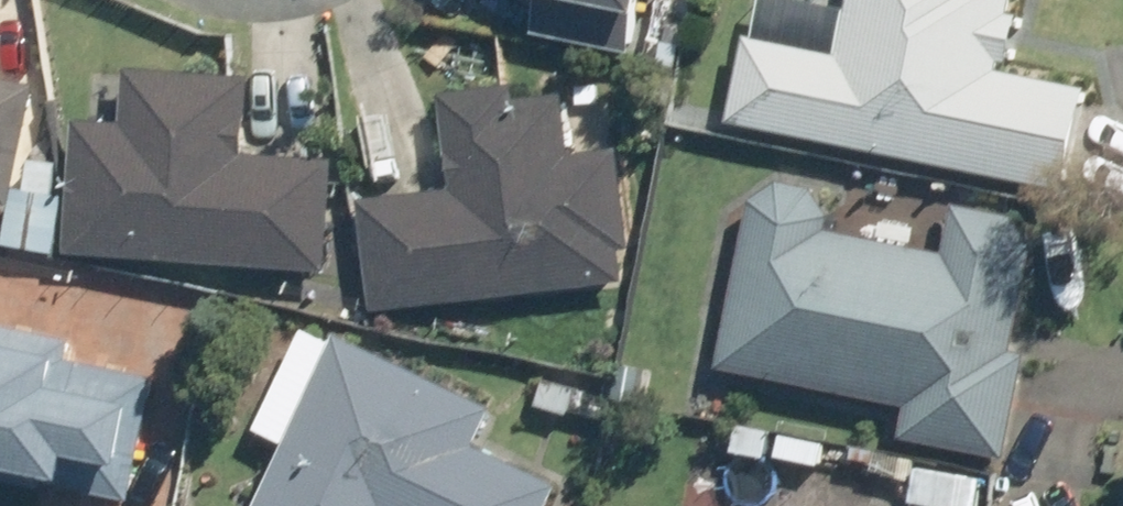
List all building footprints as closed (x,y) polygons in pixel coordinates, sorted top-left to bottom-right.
[(520,33),(625,51),(633,0),(525,0),(520,33)] [(997,75),(1013,0),(851,0),(841,44),(748,25),(727,124),(1062,192),(1082,93),(997,75)] [(74,143),(67,257),(321,274),(329,160),(239,154),(244,76),(129,69),(125,146),(74,143)] [(0,80),(0,203),(9,204),(30,86),(0,80)] [(607,166),(568,172),(556,93),(440,110),(451,188),(354,201),(371,317),(623,282),(607,166)] [(758,206),(719,363),(997,430),(1035,273),(758,206)] [(552,479),(432,431),(450,386),(326,337),(258,505),(541,505),(552,479)] [(0,342),(0,465),(129,494),(155,377),(0,342)] [(584,378),(531,370),(525,410),(578,418),(584,378)] [(774,427),(721,419),(715,459),(769,467),(774,427)] [(911,471),(907,505),(910,505),(979,505),(983,480),(911,471)]
